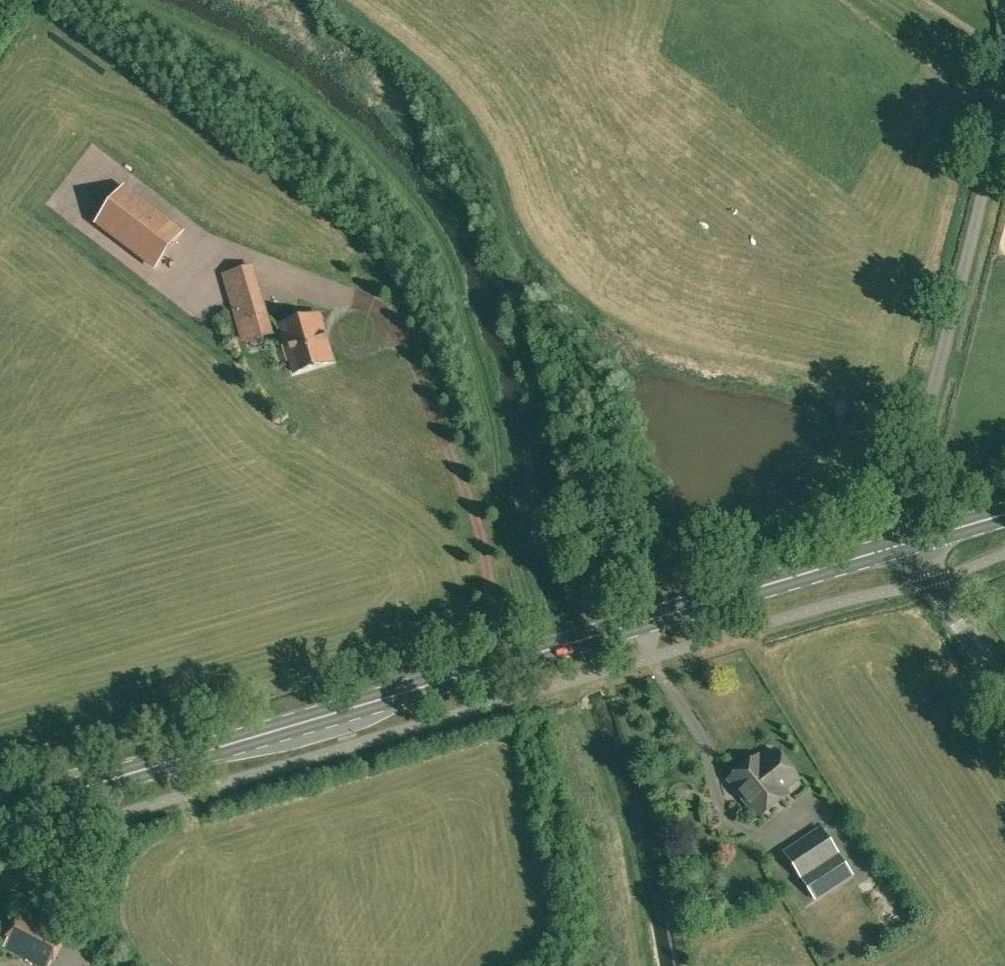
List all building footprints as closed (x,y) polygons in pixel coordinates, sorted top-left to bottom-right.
[(95,223),(156,270),(184,232),(124,186),(95,223)] [(227,274),(244,339),(271,332),(253,267),(227,274)] [(319,315),(281,327),(294,372),(332,361),(319,315)] [(758,757),(751,763),(730,780),(760,817),(781,800),(788,794),(784,790),(798,779),(776,750),(761,762),(758,757)] [(784,851),(801,877),(815,898),(851,875),(819,827),(784,851)] [(4,946),(42,965),(49,965),(66,934),(23,911),(4,946)]
